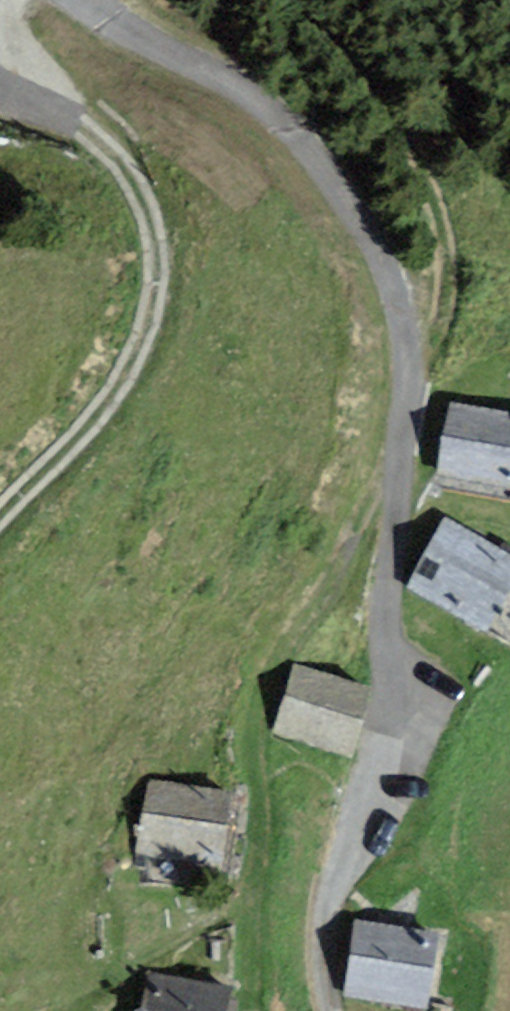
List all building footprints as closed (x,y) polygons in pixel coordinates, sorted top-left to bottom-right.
[(494,419),(480,497),(509,503),(509,422),(494,419)] [(499,546),(461,607),(509,638),(509,553),(499,546)] [(370,695),(298,671),(277,733),(349,757),(370,695)] [(234,801),(151,784),(138,854),(221,870),(234,801)] [(406,951),(400,1010),(487,1010),(492,959),(406,951)] [(151,973),(142,1010),(236,1010),(240,993),(151,973)]
